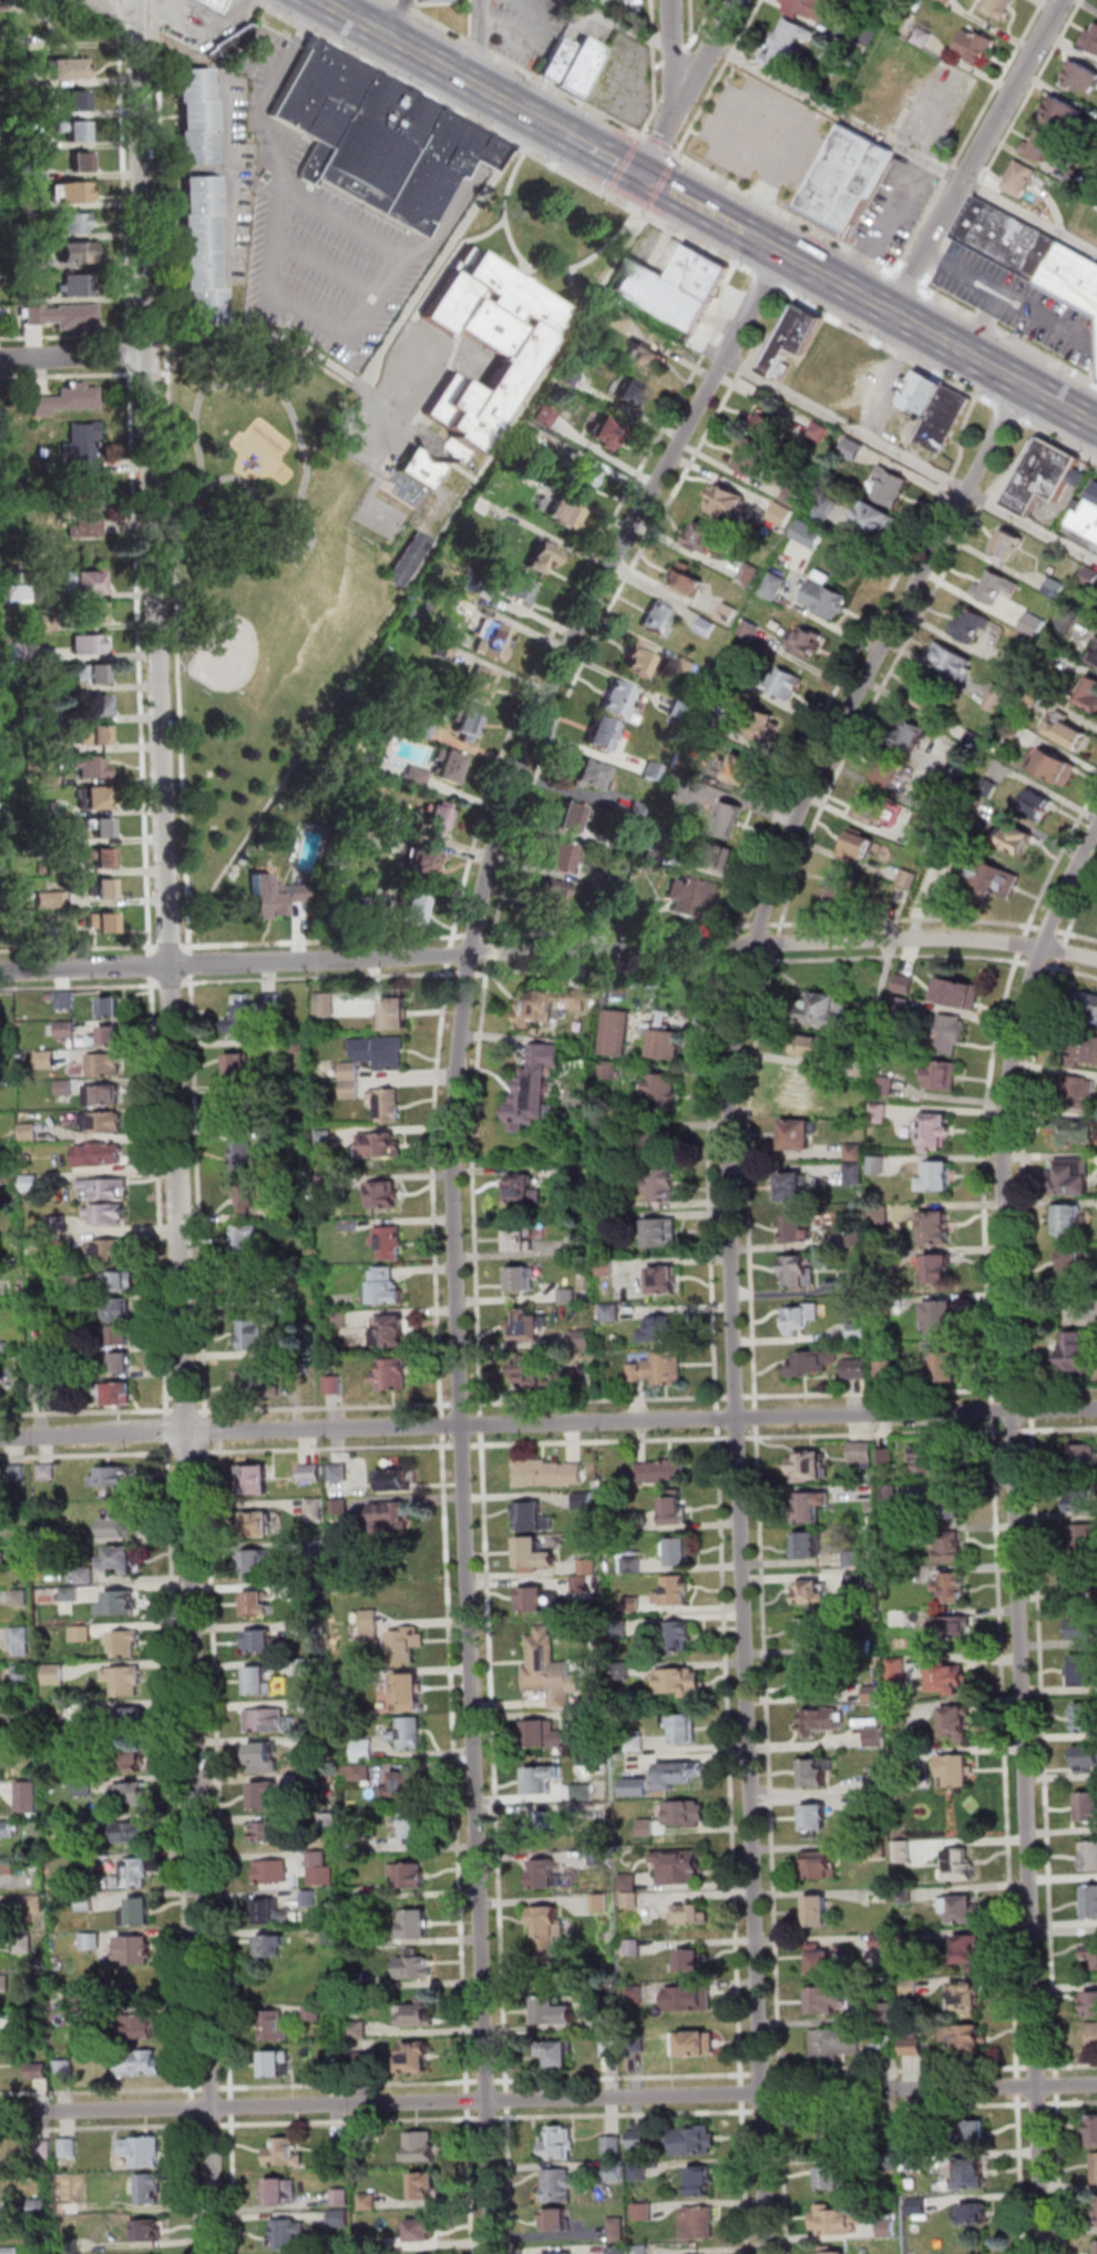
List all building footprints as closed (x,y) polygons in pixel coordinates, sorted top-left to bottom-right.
[(222,13),(196,0),(228,0),(222,13)] [(782,1),(783,0),(827,0),(837,6),(827,23),(814,16),(813,19),(782,1)] [(937,1),(938,0),(955,0),(950,9),(937,1)] [(982,9),(987,0),(1014,0),(1008,10),(1009,11),(1004,21),(982,9)] [(788,17),(817,33),(811,42),(800,35),(796,44),(802,49),(797,59),(783,52),(779,59),(781,60),(777,68),(762,60),(767,52),(771,54),(776,48),(772,45),(788,17)] [(882,27),(871,47),(857,39),(869,19),(882,27)] [(255,27),(248,23),(205,54),(228,65),(247,55),(255,27)] [(1094,31),(1096,25),(1096,53),(1081,44),(1089,29),(1094,31)] [(926,48),(913,40),(921,28),(933,34),(926,48)] [(954,50),(966,29),(980,37),(982,32),(997,41),(992,51),(987,48),(977,64),(954,50)] [(605,47),(581,34),(576,44),(557,34),(537,77),(581,98),(605,47)] [(314,35),(269,116),(317,142),(298,177),(317,187),(319,183),(427,241),(461,176),(465,179),(475,161),(481,164),(492,170),(508,141),(496,134),(314,35)] [(85,58),(85,79),(51,79),(51,75),(43,75),(43,61),(51,60),(51,59),(85,58)] [(1073,59),(1096,72),(1096,88),(1094,93),(1077,84),(1073,91),(1063,85),(1068,75),(1065,73),(1073,59)] [(178,69),(213,68),(214,99),(216,99),(217,133),(215,133),(216,162),(182,164),(181,129),(183,129),(182,102),(180,103),(178,69)] [(89,110),(68,110),(68,102),(58,102),(57,93),(68,92),(68,90),(89,90),(89,110)] [(1054,125),(1043,120),(1056,96),(1084,112),(1075,129),(1057,120),(1054,125)] [(90,141),(69,141),(69,132),(58,132),(58,121),(90,120),(90,141)] [(843,123),(799,205),(850,233),(895,151),(843,123)] [(1043,163),(1027,154),(1028,153),(1025,151),(1029,142),(1033,144),(1040,129),(1057,137),(1043,163)] [(93,172),(73,172),(73,152),(92,152),(93,172)] [(1038,171),(1023,198),(1005,188),(1019,161),(1038,171)] [(35,180),(20,181),(20,163),(34,162),(35,180)] [(1065,181),(1072,169),(1090,179),(1084,191),(1065,181)] [(218,177),(184,179),(185,214),(183,214),(186,292),(187,290),(189,329),(227,328),(225,285),(219,285),(216,215),(221,215),(218,177)] [(90,196),(92,196),(93,201),(58,202),(58,196),(49,197),(49,184),(58,184),(58,183),(89,182),(90,196)] [(956,236),(1096,314),(1096,261),(978,196),(956,236)] [(88,233),(60,234),(60,214),(91,213),(91,230),(88,230),(88,233)] [(53,241),(38,242),(37,230),(53,230),(53,241)] [(93,262),(60,263),(60,243),(93,242),(93,262)] [(614,290),(632,257),(670,278),(689,243),(731,266),(695,334),(614,290)] [(467,246),(455,263),(462,267),(458,274),(451,269),(421,316),(449,334),(453,327),(498,357),(495,360),(499,363),(479,391),(449,374),(422,415),(451,434),(442,447),(450,452),(449,455),(465,466),(566,312),(467,246)] [(64,285),(64,275),(94,274),(95,296),(65,297),(65,293),(59,293),(59,285),(64,285)] [(42,305),(27,305),(25,293),(42,292),(42,305)] [(58,305),(99,304),(99,328),(58,329),(58,322),(42,322),(42,308),(58,308),(58,305)] [(767,370),(802,304),(827,317),(804,357),(791,350),(785,361),(792,366),(785,379),(767,370)] [(27,306),(41,305),(42,308),(42,322),(42,324),(27,324),(27,306)] [(623,333),(603,322),(612,306),(632,317),(623,333)] [(638,339),(666,354),(660,364),(663,365),(658,375),(627,358),(638,339)] [(568,359),(584,367),(574,386),(558,378),(568,359)] [(944,453),(919,440),(931,416),(916,408),(914,411),(903,405),(922,370),(974,399),(944,453)] [(643,406),(637,402),(636,407),(619,398),(630,378),(650,389),(643,406)] [(100,410),(93,410),(93,408),(51,409),(51,396),(60,396),(60,387),(72,387),(72,381),(86,381),(86,387),(100,387),(100,410)] [(51,416),(34,416),(33,397),(51,396),(51,409),(51,416)] [(543,406),(558,414),(551,427),(536,418),(543,406)] [(594,437),(606,415),(627,426),(615,448),(594,437)] [(759,432),(768,416),(782,424),(773,440),(759,432)] [(540,443),(522,435),(530,421),(546,430),(540,443)] [(809,435),(817,421),(830,429),(822,441),(809,435)] [(101,424),(101,438),(96,438),(98,457),(72,457),(62,457),(62,443),(71,442),(71,424),(101,424)] [(761,477),(755,473),(753,477),(736,468),(742,455),(739,452),(748,435),(776,449),(761,477)] [(1005,502),(1032,517),(1044,494),(1059,502),(1084,458),(1042,436),(1005,502)] [(849,437),(865,447),(858,460),(841,451),(849,437)] [(397,470),(412,446),(444,467),(429,491),(397,470)] [(101,475),(72,476),(72,457),(98,457),(101,457),(101,475)] [(583,463),(603,475),(589,498),(570,487),(573,481),(565,477),(570,468),(578,472),(583,463)] [(874,498),(898,510),(906,493),(904,491),(911,480),(882,465),(876,475),(884,479),(874,498)] [(707,509),(718,488),(725,491),(728,486),(744,494),(742,497),(747,499),(739,513),(735,511),(729,521),(707,509)] [(782,501),(797,509),(804,494),(790,487),(782,501)] [(101,510),(101,518),(103,518),(103,538),(70,538),(70,526),(78,526),(78,509),(69,509),(69,489),(103,488),(104,509),(101,510)] [(809,512),(828,523),(840,503),(820,492),(809,512)] [(1096,538),(1096,495),(1088,512),(1083,509),(1074,524),(1096,538)] [(483,497),(495,503),(490,514),(476,508),(483,497)] [(573,531),(555,521),(556,519),(550,516),(558,500),(564,503),(565,501),(584,511),(573,531)] [(869,500),(901,518),(886,544),(854,527),(869,500)] [(779,501),(796,511),(786,528),(769,518),(779,501)] [(686,545),(698,553),(701,548),(711,553),(724,530),(700,518),(686,545)] [(803,519),(827,533),(817,550),(793,537),(803,519)] [(995,550),(998,544),(995,542),(998,536),(1002,538),(1006,528),(1025,538),(1022,545),(1024,547),(1019,553),(1018,552),(1014,561),(995,550)] [(414,531),(431,542),(401,589),(385,578),(414,531)] [(547,575),(531,567),(546,537),(563,547),(560,551),(562,552),(555,567),(553,565),(547,575)] [(852,564),(874,559),(869,537),(847,542),(852,564)] [(670,584),(697,599),(707,581),(690,572),(695,565),(684,560),(677,572),(673,570),(668,578),(673,581),(670,584)] [(748,561),(762,569),(751,589),(737,581),(748,561)] [(1096,589),(1096,587),(1096,571),(1088,565),(1080,580),(1096,589)] [(972,594),(995,606),(1005,589),(1015,595),(1022,584),(992,568),(983,585),(978,583),(972,594)] [(802,602),(837,621),(841,612),(845,614),(850,606),(844,604),(849,596),(829,585),(833,577),(820,569),(802,602)] [(105,593),(76,594),(76,589),(65,589),(65,572),(104,571),(105,593)] [(500,590),(510,571),(540,587),(529,606),(500,590)] [(772,571),(789,580),(777,602),(761,593),(772,571)] [(481,594),(467,587),(473,575),(486,582),(481,594)] [(1045,592),(1053,577),(1068,584),(1059,600),(1045,592)] [(32,601),(32,582),(51,582),(51,601),(32,601)] [(657,599),(677,610),(668,626),(674,629),(667,639),(643,625),(657,599)] [(726,602),(740,610),(731,625),(717,618),(726,602)] [(107,622),(89,622),(89,618),(76,618),(76,604),(88,604),(88,603),(106,603),(107,622)] [(1067,606),(1080,614),(1070,633),(1057,625),(1067,606)] [(951,633),(973,646),(984,628),(990,630),(994,621),(971,608),(964,620),(960,616),(951,633)] [(1029,611),(1048,622),(1039,639),(1019,629),(1029,611)] [(41,632),(40,615),(57,614),(57,631),(41,632)] [(696,631),(710,639),(718,624),(704,616),(696,631)] [(485,619),(515,631),(509,645),(512,646),(505,662),(476,650),(482,638),(479,636),(485,619)] [(747,619),(762,628),(755,641),(740,632),(747,619)] [(804,626),(819,633),(819,632),(826,635),(812,660),(787,645),(794,631),(800,634),(804,626)] [(73,635),(104,634),(104,645),(107,645),(107,653),(74,654),(73,635)] [(1087,661),(1096,665),(1096,640),(1087,661)] [(940,641),(929,660),(967,683),(975,670),(972,667),(975,661),(940,641)] [(14,662),(14,642),(32,642),(32,662),(14,662)] [(442,642),(457,649),(451,663),(435,656),(442,642)] [(634,645),(657,657),(646,680),(625,669),(630,659),(627,657),(634,645)] [(676,669),(689,676),(697,663),(683,655),(676,669)] [(88,684),(88,681),(78,681),(78,665),(110,665),(110,681),(110,684),(88,684)] [(761,687),(792,703),(804,679),(780,666),(777,673),(770,670),(761,687)] [(1096,712),(1096,677),(1093,674),(1077,702),(1096,712)] [(615,680),(640,690),(628,721),(603,711),(615,680)] [(983,705),(995,683),(1011,691),(999,713),(983,705)] [(927,684),(947,695),(937,714),(916,703),(927,684)] [(111,695),(111,716),(89,717),(89,706),(82,707),(82,696),(111,695)] [(677,701),(691,706),(685,722),(670,715),(677,701)] [(703,706),(718,714),(711,728),(696,721),(703,706)] [(758,707),(778,716),(773,725),(777,727),(768,745),(750,737),(752,731),(749,730),(758,707)] [(483,718),(473,745),(463,742),(465,735),(457,732),(460,723),(455,721),(460,710),(483,718)] [(1081,752),(1091,733),(1070,722),(1074,716),(1060,710),(1052,726),(1047,724),(1043,732),(1081,752)] [(44,725),(44,713),(61,713),(61,724),(44,725)] [(599,716),(621,725),(608,753),(588,744),(599,716)] [(431,740),(417,734),(423,718),(437,724),(431,740)] [(910,720),(929,728),(916,753),(893,742),(901,726),(905,728),(910,720)] [(111,745),(80,746),(80,726),(111,726),(111,745)] [(963,742),(971,730),(980,734),(972,747),(963,742)] [(41,754),(41,740),(59,738),(59,753),(41,754)] [(1068,787),(1079,766),(1043,746),(1032,767),(1068,787)] [(468,757),(459,785),(434,776),(437,768),(440,771),(443,761),(437,758),(441,747),(468,757)] [(671,767),(686,773),(691,757),(678,752),(671,767)] [(726,779),(751,789),(762,763),(737,753),(726,779)] [(888,755),(908,765),(895,791),(874,779),(888,755)] [(107,764),(111,764),(111,777),(110,779),(81,779),(81,767),(74,767),(74,758),(81,758),(81,757),(107,756),(107,764)] [(943,778),(954,756),(971,764),(960,786),(943,778)] [(576,782),(585,758),(609,768),(602,791),(576,782)] [(650,761),(665,766),(659,782),(645,776),(650,761)] [(404,784),(411,765),(431,772),(424,791),(404,784)] [(58,785),(42,786),(41,775),(58,774),(58,785)] [(980,792),(987,777),(1001,785),(992,798),(980,792)] [(111,804),(114,804),(114,809),(86,810),(86,787),(110,786),(111,804)] [(1042,823),(1019,812),(1022,807),(1018,805),(1023,795),(1027,797),(1032,788),(1054,800),(1042,823)] [(865,795),(884,805),(880,814),(884,816),(879,827),(855,816),(865,795)] [(712,832),(725,799),(741,806),(740,808),(745,809),(734,838),(730,837),(729,839),(712,832)] [(931,799),(946,807),(940,822),(924,814),(931,799)] [(60,817),(43,817),(42,802),(60,802),(60,817)] [(578,834),(560,827),(567,802),(586,808),(578,834)] [(635,802),(650,807),(645,823),(629,817),(635,802)] [(448,832),(447,830),(444,837),(438,835),(440,829),(429,826),(434,806),(453,812),(448,832)] [(114,818),(114,837),(95,838),(95,829),(86,829),(86,820),(95,819),(114,818)] [(1003,845),(1014,824),(1036,835),(1025,856),(1003,845)] [(876,842),(868,860),(855,855),(852,861),(839,855),(851,829),(876,842)] [(646,859),(663,864),(669,840),(653,835),(646,859)] [(917,835),(932,840),(925,855),(911,849),(917,835)] [(699,837),(737,849),(729,873),(691,860),(699,837)] [(621,839),(636,844),(632,858),(617,854),(621,839)] [(547,867),(556,840),(584,849),(578,864),(576,863),(575,867),(577,870),(576,873),(573,875),(547,867)] [(417,846),(439,851),(431,880),(409,874),(417,846)] [(96,859),(88,860),(88,850),(96,850),(95,849),(115,849),(116,869),(96,869),(96,859)] [(968,879),(980,857),(1022,878),(1011,901),(993,893),(990,900),(977,895),(982,886),(968,879)] [(50,877),(49,863),(64,861),(65,876),(50,877)] [(642,861),(652,865),(649,873),(639,869),(642,861)] [(904,869),(920,875),(914,890),(899,884),(904,869)] [(838,871),(858,880),(847,907),(827,899),(838,871)] [(255,920),(253,875),(271,874),(271,885),(284,884),(284,886),(307,885),(308,901),(285,902),(286,916),(273,916),(274,919),(255,920)] [(612,875),(627,879),(623,895),(606,890),(612,875)] [(674,879),(668,899),(676,901),(673,914),(695,919),(699,905),(714,909),(720,885),(687,876),(686,883),(674,879)] [(115,879),(116,899),(98,900),(98,897),(91,897),(91,886),(96,886),(96,880),(115,879)] [(546,879),(570,886),(562,914),(558,912),(555,921),(544,918),(546,909),(545,909),(547,899),(542,898),(546,879)] [(38,893),(70,893),(70,906),(38,907),(38,893)] [(607,894),(621,898),(615,914),(603,910),(607,894)] [(430,899),(423,926),(400,920),(402,909),(407,910),(411,895),(430,899)] [(373,922),(361,918),(366,904),(379,908),(373,922)] [(644,924),(630,919),(634,905),(648,908),(644,924)] [(89,915),(117,914),(119,932),(99,934),(99,928),(90,928),(89,915)] [(48,928),(63,928),(63,944),(48,944),(48,928)] [(898,975),(916,978),(913,995),(894,991),(898,975)] [(942,977),(983,987),(977,1011),(931,1000),(934,988),(939,990),(942,977)] [(626,999),(611,996),(614,981),(629,985),(626,999)] [(585,1011),(568,1010),(570,1002),(556,1000),(556,995),(570,996),(571,990),(587,992),(585,1011)] [(1076,990),(1096,995),(1096,1027),(1091,1026),(1094,1014),(1072,1010),(1076,990)] [(526,1000),(527,991),(556,995),(556,1000),(553,1023),(537,1022),(536,1030),(519,1028),(521,1007),(522,1007),(522,1006),(522,1003),(523,1002),(524,1001),(526,1000)] [(74,1010),(58,1010),(58,992),(74,992),(74,1010)] [(848,1016),(855,1017),(853,1036),(834,1032),(834,1027),(798,1021),(800,1007),(807,1008),(808,1003),(810,1001),(813,1001),(814,992),(840,997),(840,998),(851,999),(848,1016)] [(336,1018),(317,1018),(317,995),(336,993),(336,1018)] [(280,1012),(266,1012),(266,995),(279,995),(280,1012)] [(238,1007),(237,996),(248,996),(248,1006),(259,1006),(259,1031),(240,1031),(240,1034),(227,1034),(227,1020),(234,1020),(234,1014),(236,1014),(236,1007),(238,1007)] [(911,1000),(908,1018),(891,1014),(894,997),(911,1000)] [(122,1018),(103,1019),(102,999),(122,998),(122,1018)] [(411,1031),(380,1031),(379,1014),(386,1014),(386,1000),(410,1000),(411,1031)] [(628,1057),(602,1053),(607,1010),(634,1012),(628,1057)] [(958,1044),(956,1055),(931,1052),(937,1013),(963,1017),(962,1021),(966,1022),(963,1046),(958,1044)] [(59,1039),(59,1023),(75,1022),(76,1039),(59,1039)] [(103,1048),(104,1048),(91,1049),(90,1037),(103,1037),(103,1028),(122,1028),(122,1047),(103,1048)] [(683,1062),(652,1058),(654,1030),(686,1033),(683,1062)] [(796,1047),(791,1046),(793,1032),(831,1039),(827,1061),(794,1055),(796,1047)] [(1073,1033),(1096,1038),(1096,1064),(1081,1061),(1080,1067),(1067,1064),(1068,1059),(1063,1058),(1065,1044),(1070,1046),(1073,1033)] [(404,1052),(404,1072),(377,1072),(377,1062),(362,1063),(355,1055),(353,1041),(377,1040),(377,1039),(406,1038),(406,1051),(404,1052)] [(564,1047),(562,1069),(553,1068),(553,1070),(530,1069),(531,1044),(564,1047)] [(57,1070),(38,1070),(38,1052),(57,1052),(57,1070)] [(122,1078),(90,1078),(90,1055),(121,1054),(122,1078)] [(250,1075),(229,1077),(229,1055),(250,1055),(250,1075)] [(926,1088),(930,1060),(960,1064),(956,1092),(926,1088)] [(619,1062),(617,1081),(599,1079),(601,1061),(619,1062)] [(869,1079),(852,1077),(854,1061),(871,1063),(869,1079)] [(344,1081),(344,1063),(361,1063),(361,1081),(344,1081)] [(513,1123),(509,1123),(510,1103),(515,1103),(516,1098),(521,1094),(522,1080),(526,1080),(527,1069),(530,1069),(553,1070),(550,1106),(558,1106),(557,1121),(542,1120),(542,1125),(527,1124),(526,1134),(512,1133),(513,1123)] [(675,1111),(659,1109),(660,1101),(646,1100),(649,1073),(678,1077),(675,1111)] [(894,1097),(872,1094),(875,1075),(896,1079),(894,1097)] [(1060,1105),(1066,1075),(1088,1079),(1088,1081),(1096,1083),(1093,1102),(1091,1101),(1090,1110),(1060,1105)] [(783,1109),(816,1109),(816,1077),(783,1077),(783,1109)] [(73,1103),(59,1104),(59,1082),(73,1081),(73,1103)] [(362,1099),(344,1100),(344,1081),(361,1081),(362,1099)] [(86,1085),(99,1085),(99,1088),(121,1087),(121,1105),(99,1106),(99,1108),(88,1108),(86,1085)] [(287,1099),(271,1099),(271,1087),(287,1085),(287,1099)] [(379,1123),(379,1109),(376,1109),(376,1100),(372,1100),(371,1091),(400,1091),(400,1105),(402,1105),(402,1123),(379,1123)] [(233,1109),(230,1109),(229,1101),(233,1101),(233,1094),(253,1094),(253,1115),(233,1116),(233,1109)] [(889,1124),(871,1123),(873,1103),(890,1105),(889,1124)] [(91,1135),(91,1133),(85,1133),(85,1126),(82,1126),(82,1113),(119,1113),(119,1114),(124,1114),(124,1132),(120,1132),(120,1134),(91,1135)] [(922,1123),(921,1123),(921,1115),(924,1115),(924,1114),(952,1115),(951,1126),(954,1130),(954,1134),(951,1136),(947,1136),(946,1152),(923,1151),(924,1133),(922,1133),(922,1123)] [(1096,1121),(1096,1143),(1072,1142),(1072,1148),(1068,1150),(1063,1149),(1059,1146),(1059,1131),(1053,1130),(1054,1119),(1096,1121)] [(813,1134),(812,1151),(783,1150),(785,1120),(813,1121),(813,1122),(820,1123),(820,1134),(813,1134)] [(39,1141),(22,1141),(22,1124),(39,1124),(39,1141)] [(638,1140),(635,1140),(635,1130),(685,1130),(685,1140),(679,1140),(679,1159),(638,1159),(638,1140)] [(264,1132),(280,1131),(280,1146),(264,1148),(264,1132)] [(334,1148),(318,1149),(318,1132),(334,1132),(334,1148)] [(360,1135),(398,1134),(398,1148),(404,1148),(404,1157),(360,1159),(360,1135)] [(235,1161),(232,1161),(232,1155),(235,1155),(234,1140),(254,1140),(254,1165),(247,1165),(247,1171),(235,1171),(235,1161)] [(85,1146),(85,1144),(107,1143),(107,1146),(112,1145),(112,1148),(117,1148),(117,1145),(123,1145),(123,1152),(122,1153),(122,1164),(116,1164),(116,1165),(103,1166),(103,1167),(76,1169),(76,1148),(85,1146)] [(864,1162),(848,1161),(848,1145),(864,1145),(864,1162)] [(870,1175),(870,1157),(886,1157),(885,1175),(870,1175)] [(1091,1160),(1093,1196),(1059,1197),(1058,1187),(1052,1187),(1052,1173),(1058,1173),(1057,1161),(1091,1160)] [(925,1180),(925,1163),(953,1163),(953,1192),(925,1192),(925,1189),(919,1189),(919,1180),(925,1180)] [(864,1186),(847,1186),(847,1164),(864,1164),(864,1186)] [(675,1169),(676,1203),(652,1203),(652,1191),(644,1191),(644,1181),(652,1181),(650,1170),(675,1169)] [(782,1203),(781,1174),(806,1174),(807,1203),(782,1203)] [(40,1193),(23,1193),(23,1176),(40,1176),(40,1193)] [(512,1180),(515,1176),(520,1176),(522,1180),(533,1180),(533,1191),(543,1191),(543,1204),(525,1204),(525,1211),(514,1211),(513,1204),(510,1204),(510,1189),(509,1189),(508,1180),(512,1180)] [(90,1201),(90,1192),(80,1192),(79,1181),(130,1181),(131,1191),(124,1191),(124,1201),(90,1201)] [(254,1208),(253,1208),(253,1215),(242,1216),(240,1200),(237,1200),(237,1194),(233,1194),(233,1181),(253,1181),(254,1208)] [(370,1183),(399,1183),(399,1206),(371,1207),(370,1183)] [(623,1212),(605,1212),(604,1195),(622,1194),(623,1212)] [(314,1216),(297,1217),(297,1202),(312,1202),(314,1216)] [(93,1226),(93,1217),(85,1218),(85,1208),(93,1208),(93,1205),(126,1205),(126,1220),(123,1220),(123,1226),(93,1226)] [(890,1206),(890,1227),(870,1227),(870,1206),(890,1206)] [(1059,1206),(1083,1206),(1084,1216),(1088,1216),(1088,1226),(1081,1226),(1081,1235),(1077,1235),(1078,1243),(1064,1244),(1064,1235),(1059,1236),(1059,1206)] [(952,1233),(954,1233),(954,1245),(923,1245),(923,1213),(952,1212),(952,1233)] [(612,1230),(595,1230),(594,1213),(612,1213),(612,1230)] [(809,1241),(809,1243),(788,1244),(788,1232),(785,1232),(785,1227),(788,1227),(788,1216),(809,1216),(809,1231),(816,1231),(816,1241),(809,1241)] [(68,1234),(49,1234),(49,1217),(68,1217),(68,1234)] [(359,1233),(344,1233),(342,1218),(358,1218),(359,1233)] [(649,1250),(648,1221),(679,1220),(679,1248),(649,1250)] [(510,1253),(509,1221),(522,1221),(522,1228),(534,1228),(534,1238),(531,1240),(531,1242),(534,1242),(535,1253),(510,1253)] [(234,1227),(260,1227),(260,1237),(255,1237),(256,1253),(255,1253),(246,1254),(234,1254),(234,1227)] [(381,1247),(373,1248),(372,1237),(377,1237),(377,1228),(402,1228),(403,1261),(381,1261),(381,1247)] [(865,1247),(845,1247),(845,1236),(865,1236),(865,1247)] [(95,1261),(95,1256),(88,1256),(86,1246),(95,1246),(95,1242),(124,1241),(124,1244),(127,1244),(127,1261),(95,1261)] [(1062,1252),(1087,1252),(1087,1262),(1094,1261),(1094,1274),(1088,1274),(1088,1282),(1062,1283),(1062,1252)] [(246,1254),(255,1253),(255,1256),(271,1255),(271,1265),(247,1265),(246,1254)] [(809,1286),(809,1289),(788,1289),(788,1278),(786,1278),(785,1257),(811,1256),(811,1268),(817,1268),(817,1286),(809,1286)] [(929,1256),(953,1256),(954,1285),(954,1288),(951,1292),(943,1292),(941,1289),(941,1285),(930,1285),(929,1256)] [(615,1276),(599,1276),(599,1261),(615,1259),(615,1276)] [(83,1283),(66,1283),(66,1268),(83,1268),(83,1283)] [(652,1268),(678,1268),(678,1277),(681,1277),(681,1293),(678,1293),(678,1296),(653,1297),(652,1268)] [(537,1269),(537,1278),(535,1278),(535,1291),(533,1293),(529,1293),(529,1292),(525,1292),(525,1294),(521,1295),(521,1293),(512,1293),(511,1269),(537,1269)] [(103,1276),(109,1276),(109,1273),(136,1273),(136,1293),(111,1293),(110,1289),(103,1289),(103,1276)] [(868,1293),(844,1293),(844,1275),(868,1275),(868,1293)] [(10,1297),(0,1297),(0,1283),(9,1283),(10,1297)] [(235,1283),(254,1283),(254,1292),(260,1292),(260,1304),(235,1304),(235,1283)] [(372,1306),(372,1304),(366,1304),(366,1289),(372,1289),(372,1284),(396,1283),(396,1293),(406,1292),(407,1305),(372,1306)] [(577,1304),(561,1304),(561,1291),(577,1291),(577,1304)] [(106,1301),(131,1299),(131,1319),(123,1324),(107,1324),(106,1301)] [(288,1315),(274,1315),(274,1299),(288,1299),(288,1315)] [(957,1303),(958,1335),(934,1336),(934,1324),(927,1324),(927,1304),(957,1303)] [(799,1330),(799,1337),(789,1337),(789,1317),(786,1317),(785,1308),(789,1308),(789,1309),(808,1309),(808,1304),(821,1304),(822,1322),(811,1322),(812,1329),(799,1330)] [(622,1322),(605,1322),(604,1306),(621,1305),(622,1322)] [(513,1323),(519,1323),(519,1310),(532,1310),(532,1317),(543,1317),(543,1318),(550,1318),(550,1328),(543,1328),(544,1342),(514,1343),(514,1333),(513,1333),(513,1323)] [(349,1328),(324,1328),(324,1313),(349,1313),(349,1328)] [(408,1349),(387,1349),(387,1347),(378,1347),(377,1330),(385,1330),(385,1318),(408,1317),(408,1349)] [(646,1344),(646,1343),(640,1343),(640,1332),(648,1332),(647,1319),(677,1318),(678,1329),(681,1328),(683,1343),(646,1344)] [(239,1323),(265,1322),(266,1352),(242,1353),(242,1347),(239,1347),(239,1323)] [(869,1340),(851,1340),(851,1324),(869,1324),(869,1340)] [(132,1347),(113,1347),(113,1328),(132,1327),(132,1347)] [(573,1333),(594,1332),(594,1346),(573,1347),(573,1333)] [(1087,1334),(1088,1375),(1066,1376),(1065,1334),(1087,1334)] [(66,1354),(47,1354),(47,1342),(65,1342),(66,1354)] [(9,1355),(0,1355),(0,1344),(9,1344),(9,1355)] [(275,1348),(293,1348),(293,1359),(275,1359),(275,1348)] [(656,1381),(644,1381),(644,1365),(644,1361),(654,1361),(654,1354),(656,1354),(683,1353),(684,1386),(656,1387),(656,1381)] [(829,1363),(830,1374),(806,1374),(806,1378),(790,1379),(789,1365),(793,1365),(793,1359),(794,1359),(794,1357),(799,1357),(799,1354),(838,1353),(839,1363),(829,1363)] [(958,1354),(960,1384),(939,1385),(937,1354),(958,1354)] [(133,1374),(114,1375),(114,1370),(111,1370),(110,1357),(132,1356),(133,1374)] [(379,1393),(379,1385),(373,1385),(373,1374),(382,1374),(382,1360),(407,1360),(407,1374),(408,1374),(409,1393),(379,1393)] [(870,1380),(845,1380),(845,1361),(870,1361),(870,1380)] [(878,1363),(894,1363),(894,1379),(878,1379),(878,1363)] [(546,1387),(530,1388),(530,1393),(522,1394),(521,1365),(545,1364),(546,1381),(546,1387)] [(644,1381),(629,1381),(629,1366),(644,1365),(644,1381)] [(66,1380),(48,1380),(48,1369),(66,1368),(66,1380)] [(546,1387),(546,1381),(557,1381),(557,1370),(580,1370),(581,1386),(546,1387)] [(281,1397),(258,1398),(258,1400),(235,1400),(235,1374),(257,1373),(257,1388),(281,1388),(281,1397)] [(344,1396),(327,1396),(327,1378),(344,1378),(344,1396)] [(48,1385),(49,1401),(33,1401),(33,1386),(48,1385)] [(109,1408),(109,1397),(96,1397),(95,1385),(133,1385),(133,1397),(127,1397),(127,1408),(109,1408)] [(863,1465),(851,1465),(851,1445),(874,1444),(875,1470),(863,1471),(863,1465)] [(1094,1473),(1072,1473),(1070,1466),(1068,1466),(1068,1458),(1070,1458),(1070,1447),(1093,1446),(1094,1473)] [(966,1473),(922,1475),(922,1462),(915,1462),(914,1451),(966,1449),(966,1473)] [(880,1450),(895,1450),(895,1466),(880,1467),(880,1450)] [(826,1480),(826,1482),(817,1482),(817,1485),(798,1486),(798,1477),(794,1477),(793,1459),(799,1459),(798,1452),(807,1452),(807,1457),(817,1456),(817,1454),(826,1454),(826,1469),(831,1469),(831,1479),(826,1480)] [(584,1486),(531,1488),(531,1489),(516,1489),(516,1483),(517,1483),(517,1470),(515,1470),(515,1461),(534,1460),(534,1462),(548,1462),(548,1466),(564,1465),(564,1466),(584,1466),(584,1486)] [(688,1482),(650,1483),(650,1481),(638,1482),(638,1465),(669,1463),(669,1462),(687,1461),(688,1482)] [(24,1481),(8,1482),(7,1467),(24,1466),(24,1481)] [(39,1466),(55,1466),(55,1480),(40,1481),(39,1466)] [(322,1483),(300,1483),(300,1467),(321,1466),(322,1483)] [(331,1467),(349,1466),(349,1482),(331,1483),(331,1467)] [(129,1476),(130,1489),(98,1490),(98,1489),(92,1489),(91,1477),(98,1477),(98,1469),(133,1468),(133,1476),(129,1476)] [(243,1498),(242,1468),(269,1468),(270,1497),(243,1498)] [(420,1471),(420,1483),(412,1485),(412,1493),(386,1495),(386,1485),(381,1485),(381,1472),(420,1471)] [(882,1502),(882,1487),(899,1487),(899,1502),(882,1502)] [(960,1489),(961,1510),(964,1510),(965,1521),(939,1522),(937,1490),(960,1489)] [(1094,1512),(1070,1512),(1069,1496),(1074,1496),(1074,1491),(1093,1490),(1094,1512)] [(594,1510),(575,1511),(575,1495),(594,1495),(594,1510)] [(823,1524),(797,1526),(797,1496),(832,1495),(833,1508),(822,1508),(823,1524)] [(689,1526),(662,1527),(662,1516),(666,1514),(665,1500),(685,1499),(685,1509),(689,1509),(689,1526)] [(324,1522),(309,1522),(308,1500),(322,1500),(324,1522)] [(331,1501),(350,1500),(350,1516),(331,1517),(331,1501)] [(403,1520),(403,1532),(392,1532),(392,1536),(388,1536),(388,1537),(373,1538),(372,1533),(372,1503),(412,1502),(413,1520),(403,1520)] [(520,1534),(519,1505),(544,1505),(545,1520),(555,1520),(555,1531),(545,1531),(545,1533),(520,1534)] [(130,1541),(121,1541),(121,1540),(105,1541),(104,1520),(114,1520),(114,1512),(130,1512),(130,1541)] [(273,1539),(247,1540),(247,1516),(271,1514),(273,1539)] [(629,1530),(615,1531),(615,1516),(629,1516),(629,1530)] [(1072,1527),(1096,1526),(1096,1549),(1095,1549),(1095,1556),(1075,1557),(1074,1537),(1072,1537),(1072,1527)] [(41,1544),(41,1528),(57,1528),(58,1544),(41,1544)] [(936,1547),(930,1547),(929,1533),(962,1532),(962,1543),(966,1543),(966,1563),(936,1563),(936,1547)] [(819,1560),(797,1560),(797,1559),(794,1559),(794,1554),(797,1554),(797,1536),(823,1534),(824,1558),(819,1558),(819,1560)] [(690,1539),(690,1567),(673,1567),(673,1557),(666,1557),(665,1543),(673,1543),(673,1539),(690,1539)] [(308,1558),(308,1541),(326,1540),(326,1557),(308,1558)] [(558,1568),(539,1569),(539,1571),(522,1571),(521,1541),(542,1540),(542,1554),(558,1554),(558,1568)] [(137,1574),(137,1578),(126,1578),(126,1571),(105,1571),(104,1559),(110,1559),(110,1549),(136,1548),(137,1567),(141,1567),(142,1574),(137,1574)] [(864,1567),(847,1568),(845,1551),(864,1551),(864,1567)] [(258,1574),(258,1582),(245,1582),(244,1553),(266,1552),(267,1573),(258,1574)] [(642,1573),(624,1573),(623,1560),(642,1559),(642,1573)] [(598,1561),(598,1577),(582,1577),(582,1561),(598,1561)] [(95,1587),(79,1587),(78,1570),(95,1569),(95,1587)] [(886,1569),(904,1569),(904,1581),(886,1581),(886,1569)] [(1077,1571),(1096,1570),(1096,1593),(1077,1594),(1077,1589),(1074,1589),(1073,1580),(1077,1580),(1077,1571)] [(864,1590),(849,1591),(848,1573),(864,1573),(864,1590)] [(944,1605),(943,1592),(934,1593),(934,1584),(943,1583),(943,1574),(965,1574),(966,1604),(944,1605)] [(666,1607),(666,1604),(657,1604),(657,1593),(665,1593),(665,1578),(687,1577),(688,1605),(666,1607)] [(574,1593),(573,1579),(588,1578),(588,1593),(574,1593)] [(829,1603),(829,1605),(799,1607),(798,1588),(800,1588),(800,1582),(824,1581),(824,1588),(828,1588),(829,1594),(832,1593),(832,1603),(829,1603)] [(310,1600),(295,1600),(294,1583),(310,1583),(310,1600)] [(80,1603),(63,1603),(59,1603),(59,1600),(63,1599),(63,1589),(79,1589),(80,1603)] [(522,1590),(547,1589),(547,1594),(561,1594),(562,1613),(521,1614),(521,1598),(522,1598),(522,1590)] [(30,1608),(14,1608),(14,1592),(30,1591),(30,1608)] [(102,1618),(102,1607),(110,1607),(110,1594),(137,1593),(139,1616),(102,1618)] [(267,1607),(274,1607),(274,1619),(247,1620),(247,1594),(267,1594),(267,1607)] [(625,1612),(625,1599),(640,1598),(642,1612),(625,1612)] [(379,1611),(380,1641),(363,1642),(362,1612),(379,1611)] [(976,1618),(976,1624),(974,1624),(974,1640),(970,1640),(970,1642),(956,1643),(956,1651),(945,1651),(945,1643),(934,1643),(934,1642),(931,1642),(931,1631),(934,1631),(934,1619),(976,1618)] [(798,1620),(822,1619),(822,1632),(832,1631),(832,1640),(823,1640),(823,1650),(800,1650),(800,1634),(799,1635),(798,1620)] [(1074,1621),(1096,1620),(1096,1641),(1075,1642),(1074,1621)] [(630,1639),(614,1639),(614,1623),(629,1622),(630,1639)] [(668,1623),(693,1623),(694,1641),(689,1641),(689,1652),(669,1653),(668,1623)] [(72,1644),(71,1629),(93,1628),(93,1643),(72,1644)] [(555,1636),(555,1664),(571,1664),(571,1676),(582,1675),(582,1693),(571,1694),(572,1709),(552,1710),(552,1692),(525,1693),(524,1667),(531,1667),(530,1638),(539,1638),(539,1629),(552,1628),(552,1636),(555,1636)] [(31,1629),(31,1645),(31,1658),(16,1658),(14,1645),(13,1645),(12,1629),(31,1629)] [(420,1635),(427,1635),(427,1649),(417,1649),(418,1665),(393,1666),(392,1633),(409,1632),(409,1629),(420,1629),(420,1635)] [(136,1648),(136,1660),(115,1661),(115,1646),(107,1646),(107,1636),(115,1636),(114,1633),(142,1632),(142,1648),(136,1648)] [(249,1649),(245,1649),(245,1641),(249,1641),(248,1633),(274,1632),(275,1654),(252,1655),(252,1651),(249,1651),(249,1649)] [(873,1656),(855,1658),(855,1641),(872,1641),(873,1656)] [(1075,1656),(1096,1656),(1096,1686),(1076,1686),(1075,1656)] [(890,1682),(890,1660),(906,1659),(908,1682),(890,1682)] [(315,1676),(298,1676),(297,1661),(314,1660),(315,1676)] [(48,1686),(48,1666),(65,1665),(66,1685),(48,1686)] [(613,1683),(613,1665),(632,1665),(632,1682),(613,1683)] [(139,1669),(139,1667),(143,1666),(144,1687),(140,1687),(140,1697),(104,1699),(104,1670),(139,1669)] [(16,1669),(32,1667),(32,1690),(17,1690),(16,1669)] [(963,1687),(963,1696),(953,1697),(952,1694),(934,1695),(933,1669),(966,1667),(966,1674),(968,1674),(970,1687),(963,1687)] [(249,1680),(248,1670),(268,1669),(269,1684),(275,1684),(275,1695),(269,1695),(269,1697),(249,1697),(249,1686),(246,1686),(246,1680),(249,1680)] [(816,1694),(816,1696),(801,1697),(801,1690),(798,1690),(798,1682),(803,1682),(802,1670),(810,1669),(810,1672),(812,1672),(812,1670),(819,1670),(819,1673),(826,1673),(827,1693),(816,1694)] [(660,1695),(659,1672),(697,1671),(697,1674),(703,1674),(703,1691),(697,1692),(697,1699),(684,1700),(684,1695),(660,1695)] [(355,1690),(339,1691),(338,1674),(355,1673),(355,1690)] [(401,1706),(399,1706),(398,1676),(422,1675),(423,1706),(420,1706),(420,1713),(402,1713),(401,1706)] [(881,1703),(865,1703),(865,1687),(881,1686),(881,1703)] [(593,1705),(593,1693),(603,1692),(603,1705),(593,1705)] [(1078,1706),(1096,1705),(1096,1734),(1079,1735),(1078,1706)] [(966,1744),(961,1744),(957,1740),(945,1740),(945,1710),(968,1709),(970,1740),(966,1744)] [(841,1726),(847,1726),(848,1731),(841,1731),(841,1732),(819,1732),(819,1738),(816,1742),(810,1742),(807,1738),(807,1733),(801,1733),(801,1723),(806,1723),(806,1711),(841,1710),(841,1726)] [(145,1711),(146,1735),(113,1736),(113,1723),(121,1723),(121,1711),(145,1711)] [(248,1734),(247,1712),(285,1711),(285,1718),(295,1718),(295,1733),(248,1734)] [(609,1730),(588,1730),(588,1712),(608,1712),(609,1730)] [(668,1717),(695,1716),(696,1744),(677,1745),(676,1727),(669,1727),(668,1717)] [(400,1741),(389,1742),(389,1733),(400,1732),(399,1720),(422,1718),(423,1752),(400,1753),(400,1741)] [(555,1722),(555,1733),(565,1733),(565,1748),(530,1750),(529,1722),(555,1722)] [(884,1747),(868,1747),(867,1728),(883,1728),(884,1747)] [(645,1753),(628,1753),(628,1738),(645,1738),(645,1753)] [(355,1763),(353,1741),(375,1741),(375,1762),(355,1763)] [(252,1746),(275,1745),(275,1762),(279,1762),(279,1774),(253,1775),(252,1746)] [(1079,1748),(1096,1748),(1096,1768),(1093,1768),(1094,1774),(1080,1774),(1079,1748)] [(899,1769),(899,1751),(916,1750),(917,1769),(899,1769)] [(145,1775),(123,1776),(123,1755),(144,1755),(144,1767),(150,1766),(150,1772),(144,1773),(145,1775)] [(972,1788),(942,1789),(942,1757),(971,1756),(972,1788)] [(830,1789),(804,1791),(804,1763),(822,1762),(822,1772),(829,1772),(830,1789)] [(371,1782),(342,1782),(342,1765),(371,1765),(371,1782)] [(705,1765),(705,1778),(695,1778),(695,1786),(678,1786),(678,1792),(662,1793),(662,1766),(705,1765)] [(529,1769),(562,1768),(563,1781),(553,1782),(553,1795),(530,1796),(529,1769)] [(883,1775),(885,1775),(885,1793),(869,1793),(869,1775),(872,1775),(872,1768),(882,1768),(883,1775)] [(419,1799),(414,1799),(411,1804),(407,1799),(381,1801),(381,1788),(394,1787),(394,1773),(419,1773),(419,1778),(424,1778),(424,1782),(423,1784),(423,1786),(421,1788),(419,1789),(419,1799)] [(316,1775),(317,1791),(300,1791),(300,1775),(316,1775)] [(94,1797),(78,1797),(76,1779),(94,1779),(94,1797)] [(654,1782),(654,1798),(628,1798),(627,1782),(654,1782)] [(40,1815),(20,1815),(19,1784),(39,1784),(40,1815)] [(254,1813),(254,1785),(279,1784),(279,1797),(275,1797),(275,1813),(254,1813)] [(116,1785),(147,1785),(148,1803),(145,1804),(145,1807),(137,1808),(137,1804),(117,1804),(116,1785)] [(575,1786),(592,1785),(592,1802),(575,1803),(575,1786)] [(1081,1795),(1096,1794),(1096,1824),(1083,1824),(1081,1795)] [(884,1813),(869,1813),(869,1796),(884,1796),(884,1813)] [(668,1804),(701,1804),(701,1807),(708,1807),(708,1823),(701,1824),(701,1828),(691,1828),(691,1826),(668,1827),(668,1804)] [(592,1806),(607,1806),(607,1819),(593,1819),(592,1806)] [(806,1834),(804,1807),(828,1807),(828,1809),(830,1809),(830,1822),(829,1822),(829,1833),(806,1834)] [(427,1840),(428,1846),(409,1846),(409,1842),(407,1842),(407,1812),(428,1812),(429,1840),(427,1840)] [(540,1814),(554,1814),(555,1835),(531,1836),(531,1823),(540,1823),(540,1814)] [(338,1829),(321,1830),(320,1815),(337,1815),(338,1829)] [(89,1829),(88,1818),(103,1817),(104,1829),(89,1829)] [(639,1822),(656,1820),(656,1837),(640,1838),(639,1822)] [(14,1839),(0,1839),(0,1823),(14,1822),(14,1839)] [(150,1845),(119,1846),(119,1834),(113,1834),(113,1825),(148,1824),(150,1845)] [(255,1825),(294,1824),(295,1843),(256,1844),(255,1825)] [(359,1855),(344,1856),(344,1840),(359,1839),(359,1855)] [(895,1842),(912,1842),(913,1864),(895,1864),(895,1842)] [(889,1859),(870,1859),(869,1843),(888,1843),(889,1859)] [(1083,1844),(1096,1843),(1096,1873),(1087,1874),(1087,1864),(1084,1865),(1083,1844)] [(950,1884),(950,1880),(942,1880),(942,1870),(949,1870),(949,1850),(972,1849),(972,1866),(977,1866),(978,1883),(950,1884)] [(328,1868),(310,1869),(309,1854),(327,1853),(328,1868)] [(654,1864),(654,1854),(701,1853),(701,1879),(698,1879),(698,1883),(663,1884),(662,1864),(654,1864)] [(809,1855),(835,1855),(835,1873),(833,1873),(833,1883),(810,1883),(809,1855)] [(96,1870),(80,1871),(80,1857),(96,1856),(96,1870)] [(126,1878),(125,1860),(150,1860),(151,1880),(147,1880),(147,1889),(114,1890),(114,1878),(126,1878)] [(4,1877),(0,1877),(0,1862),(4,1862),(4,1863),(16,1863),(17,1876),(4,1876),(4,1877)] [(288,1862),(289,1885),(258,1886),(257,1863),(288,1862)] [(533,1890),(533,1863),(556,1862),(557,1889),(533,1890)] [(424,1874),(427,1874),(428,1889),(401,1890),(400,1881),(391,1881),(391,1866),(423,1865),(424,1874)] [(622,1891),(621,1876),(638,1876),(638,1891),(622,1891)] [(1086,1887),(1096,1887),(1096,1921),(1088,1921),(1086,1887)] [(913,1905),(896,1905),(896,1888),(913,1888),(913,1905)] [(317,1908),(303,1908),(303,1891),(317,1891),(317,1908)] [(609,1895),(611,1913),(595,1913),(594,1896),(609,1895)] [(640,1909),(625,1909),(625,1895),(639,1895),(640,1909)] [(96,1914),(80,1914),(80,1897),(95,1896),(96,1914)] [(45,1915),(25,1915),(25,1898),(44,1897),(45,1915)] [(809,1898),(830,1898),(831,1929),(810,1929),(809,1898)] [(977,1926),(954,1927),(954,1916),(947,1916),(946,1901),(954,1900),(954,1899),(976,1898),(977,1926)] [(153,1928),(133,1929),(133,1928),(122,1928),(121,1911),(132,1911),(132,1900),(153,1900),(153,1928)] [(291,1908),(293,1913),(294,1913),(294,1925),(287,1925),(287,1927),(284,1927),(284,1925),(278,1925),(278,1928),(259,1929),(258,1903),(278,1903),(278,1913),(286,1913),(286,1909),(291,1908)] [(677,1907),(706,1906),(706,1916),(710,1916),(711,1926),(677,1927),(677,1907)] [(560,1908),(561,1926),(565,1926),(565,1937),(557,1937),(558,1964),(540,1964),(539,1927),(535,1927),(534,1908),(560,1908)] [(404,1939),(402,1939),(401,1931),(404,1931),(404,1924),(408,1924),(407,1914),(429,1913),(430,1941),(406,1941),(404,1939)] [(326,1945),(325,1928),(340,1928),(340,1945),(326,1945)] [(357,1934),(373,1934),(373,1947),(357,1948),(357,1934)] [(891,1950),(874,1951),(873,1935),(891,1934),(891,1950)] [(83,1952),(83,1936),(102,1935),(103,1951),(83,1952)] [(17,1957),(17,1937),(33,1937),(34,1956),(17,1957)] [(281,1949),(283,1958),(278,1958),(278,1961),(263,1961),(263,1959),(260,1959),(260,1951),(259,1951),(258,1938),(287,1937),(287,1949),(281,1949)] [(982,1966),(980,1966),(980,1973),(971,1973),(970,1966),(958,1967),(957,1937),(982,1937),(982,1966)] [(131,1962),(117,1962),(116,1952),(119,1952),(117,1948),(122,1948),(122,1939),(151,1939),(151,1946),(153,1946),(154,1954),(151,1954),(151,1968),(131,1969),(131,1962)] [(642,1941),(642,1956),(627,1957),(626,1941),(642,1941)] [(811,1960),(810,1945),(822,1945),(822,1954),(834,1954),(834,1965),(845,1965),(847,1976),(834,1976),(834,1977),(812,1978),(811,1960)] [(1088,1947),(1096,1947),(1096,1969),(1095,1960),(1089,1960),(1088,1947)] [(420,1959),(429,1959),(430,1970),(434,1970),(434,1979),(430,1979),(430,1980),(400,1981),(399,1960),(408,1959),(408,1950),(420,1950),(420,1959)] [(677,1965),(683,1965),(683,1952),(704,1951),(705,1973),(677,1973),(677,1965)] [(349,1975),(366,1973),(366,1990),(349,1990),(349,1975)] [(11,1995),(0,1995),(0,1977),(11,1977),(11,1995)] [(920,1997),(903,1998),(903,1981),(919,1980),(920,1997)] [(982,2012),(977,2012),(978,2022),(965,2022),(965,2012),(958,2012),(958,2002),(954,2002),(954,1985),(981,1983),(982,2012)] [(630,2003),(630,1988),(644,1987),(645,2003),(630,2003)] [(812,1989),(849,1988),(849,2007),(839,2007),(839,2016),(812,2017),(812,1989)] [(669,1990),(714,1989),(715,2011),(669,2012),(669,1990)] [(1088,1995),(1096,1994),(1096,2018),(1089,2018),(1089,2003),(1083,2003),(1083,1997),(1088,1997),(1088,1995)] [(432,2029),(403,2029),(403,2019),(410,2019),(410,2008),(419,2008),(419,1998),(432,1998),(432,2029)] [(895,2023),(885,2023),(885,1999),(895,1999),(895,2023)] [(577,2008),(577,2027),(539,2028),(539,2000),(560,2000),(560,2009),(577,2008)] [(322,2022),(306,2022),(306,2008),(322,2008),(322,2022)] [(264,2043),(263,2013),(283,2013),(284,2029),(291,2029),(291,2042),(264,2043)] [(13,2032),(0,2032),(0,2015),(13,2015),(13,2032)] [(604,2031),(603,2015),(616,2015),(616,2031),(604,2031)] [(142,2019),(153,2018),(154,2026),(156,2026),(157,2041),(121,2042),(121,2029),(124,2029),(123,2017),(142,2016),(142,2019)] [(1086,2021),(1086,2046),(1096,2046),(1096,2021),(1086,2021)] [(369,2040),(350,2040),(350,2023),(368,2022),(369,2040)] [(985,2056),(957,2057),(957,2042),(942,2042),(942,2028),(984,2028),(985,2056)] [(848,2029),(848,2037),(861,2036),(862,2054),(840,2056),(840,2064),(812,2066),(812,2030),(848,2029)] [(717,2034),(718,2056),(711,2056),(711,2059),(685,2060),(685,2058),(676,2058),(676,2036),(717,2034)] [(872,2048),(881,2063),(898,2054),(892,2036),(872,2048)] [(924,2057),(903,2057),(903,2039),(924,2039),(924,2057)] [(619,2058),(604,2059),(604,2043),(619,2042),(619,2058)] [(407,2056),(406,2056),(406,2046),(432,2044),(432,2058),(430,2058),(431,2075),(401,2077),(401,2074),(393,2075),(392,2063),(401,2063),(401,2060),(408,2060),(407,2056)] [(541,2060),(541,2046),(571,2044),(572,2069),(551,2070),(551,2059),(541,2060)] [(155,2078),(146,2078),(146,2080),(137,2080),(137,2078),(119,2079),(119,2072),(116,2072),(115,2054),(158,2052),(158,2061),(164,2061),(165,2079),(155,2079),(155,2078)] [(370,2071),(350,2071),(350,2052),(370,2052),(370,2071)] [(286,2081),(265,2081),(264,2054),(291,2053),(291,2064),(286,2066),(286,2081)] [(327,2056),(345,2054),(346,2072),(328,2073),(327,2056)] [(58,2063),(74,2062),(75,2081),(58,2082),(58,2063)] [(30,2067),(52,2066),(52,2081),(31,2082),(30,2067)] [(983,2119),(983,2148),(950,2149),(950,2119),(983,2119)] [(550,2129),(566,2128),(566,2132),(573,2132),(574,2143),(575,2143),(576,2152),(573,2152),(573,2161),(544,2161),(544,2144),(550,2144),(550,2129)] [(678,2132),(697,2132),(697,2129),(719,2128),(720,2150),(714,2150),(714,2158),(678,2158),(678,2132)] [(408,2134),(433,2133),(434,2149),(435,2149),(437,2161),(404,2162),(404,2153),(409,2152),(408,2134)] [(630,2134),(648,2133),(649,2151),(630,2151),(630,2134)] [(348,2138),(349,2154),(332,2155),(332,2139),(348,2138)] [(134,2140),(161,2139),(162,2159),(161,2159),(162,2168),(135,2169),(135,2158),(125,2159),(125,2143),(134,2142),(134,2140)] [(296,2139),(297,2156),(305,2156),(305,2165),(268,2166),(268,2150),(274,2150),(274,2140),(296,2139)] [(375,2139),(375,2152),(360,2153),(359,2139),(375,2139)] [(605,2139),(623,2139),(624,2154),(605,2155),(605,2139)] [(78,2141),(78,2158),(62,2158),(62,2142),(78,2141)] [(52,2161),(38,2161),(37,2144),(52,2143),(52,2161)] [(905,2170),(904,2152),(921,2151),(923,2168),(905,2170)] [(984,2187),(984,2175),(987,2175),(988,2156),(957,2156),(956,2181),(944,2181),(944,2187),(984,2187)] [(622,2164),(623,2183),(608,2184),(607,2164),(622,2164)] [(649,2181),(633,2182),(632,2165),(648,2165),(649,2181)] [(818,2166),(840,2165),(840,2176),(848,2176),(849,2187),(818,2189),(818,2166)] [(691,2171),(714,2170),(715,2199),(693,2200),(691,2171)] [(572,2171),(572,2176),(581,2176),(582,2189),(572,2190),(573,2203),(546,2203),(545,2190),(546,2190),(546,2171),(572,2171)] [(140,2176),(162,2175),(162,2194),(160,2194),(160,2206),(141,2207),(140,2176)] [(416,2179),(439,2177),(440,2192),(434,2192),(434,2202),(416,2202),(416,2179)] [(269,2181),(297,2180),(297,2204),(270,2205),(269,2181)] [(335,2192),(349,2192),(350,2206),(335,2206),(335,2192)] [(908,2196),(924,2195),(924,2212),(908,2213),(908,2196)] [(361,2212),(360,2196),(378,2196),(378,2211),(361,2212)] [(32,2216),(31,2202),(50,2201),(50,2215),(32,2216)] [(816,2210),(808,2210),(809,2228),(817,2228),(817,2233),(854,2232),(854,2223),(860,2223),(860,2207),(831,2209),(831,2202),(816,2202),(816,2210)] [(952,2205),(958,2205),(958,2203),(986,2202),(986,2214),(984,2214),(984,2221),(962,2222),(961,2214),(952,2215),(952,2205)] [(6,2204),(20,2204),(20,2219),(7,2219),(6,2204)] [(656,2222),(636,2223),(635,2205),(656,2205),(656,2222)] [(717,2207),(718,2224),(717,2224),(717,2240),(686,2240),(685,2209),(717,2207)] [(546,2212),(570,2211),(571,2232),(547,2233),(546,2212)] [(351,2230),(332,2230),(332,2213),(350,2212),(351,2230)] [(439,2236),(434,2236),(435,2245),(412,2245),(411,2224),(422,2224),(422,2216),(439,2215),(439,2236)] [(875,2217),(892,2216),(893,2235),(875,2235),(875,2217)] [(611,2221),(625,2220),(626,2243),(612,2243),(611,2221)] [(162,2222),(162,2243),(136,2244),(135,2223),(162,2222)] [(297,2222),(297,2224),(306,2224),(307,2235),(297,2235),(298,2251),(276,2251),(276,2244),(274,2244),(273,2236),(276,2236),(275,2222),(297,2222)] [(377,2238),(378,2253),(362,2253),(362,2240),(377,2238)] [(80,2240),(80,2253),(66,2253),(65,2241),(80,2240)] [(648,2243),(632,2244),(632,2253),(648,2253),(648,2243)] [(845,2251),(845,2253),(818,2253),(818,2244),(832,2244),(832,2251),(845,2251)] [(607,2245),(607,2253),(625,2253),(625,2245),(607,2245)]
